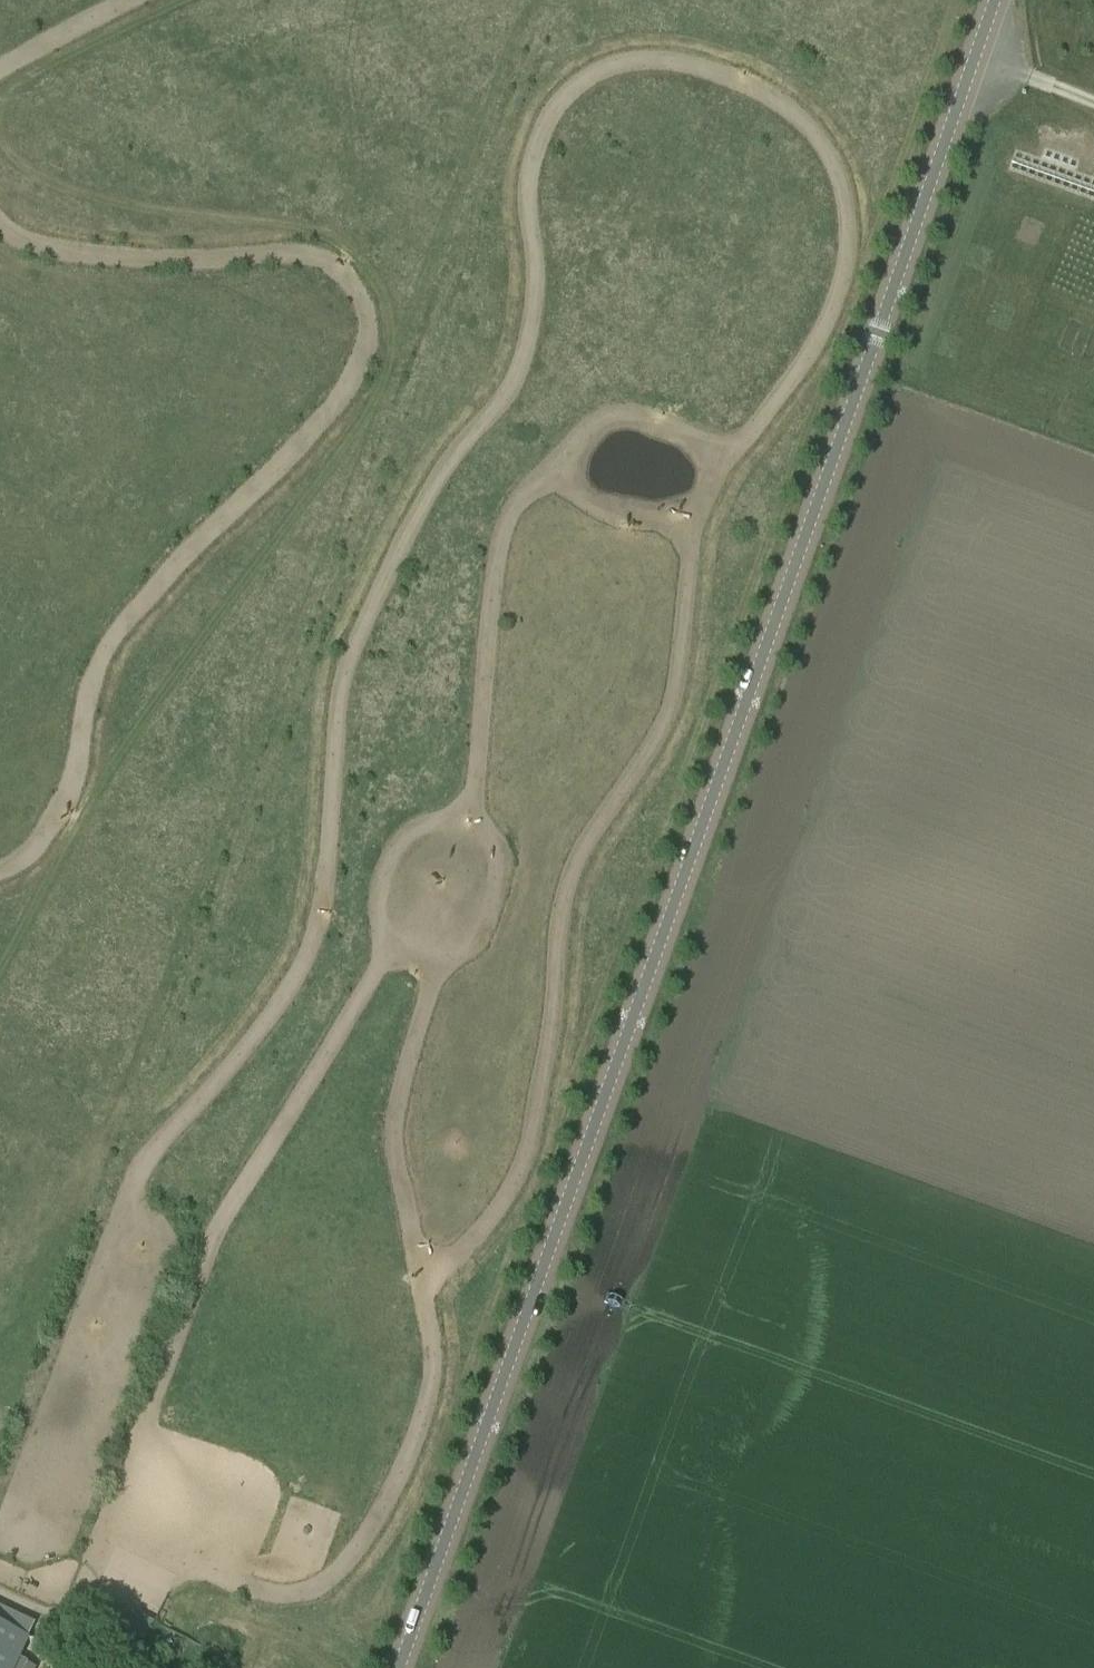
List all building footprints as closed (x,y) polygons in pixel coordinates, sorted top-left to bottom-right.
[(27,1640),(0,1627),(0,1667),(14,1667),(27,1640)]
